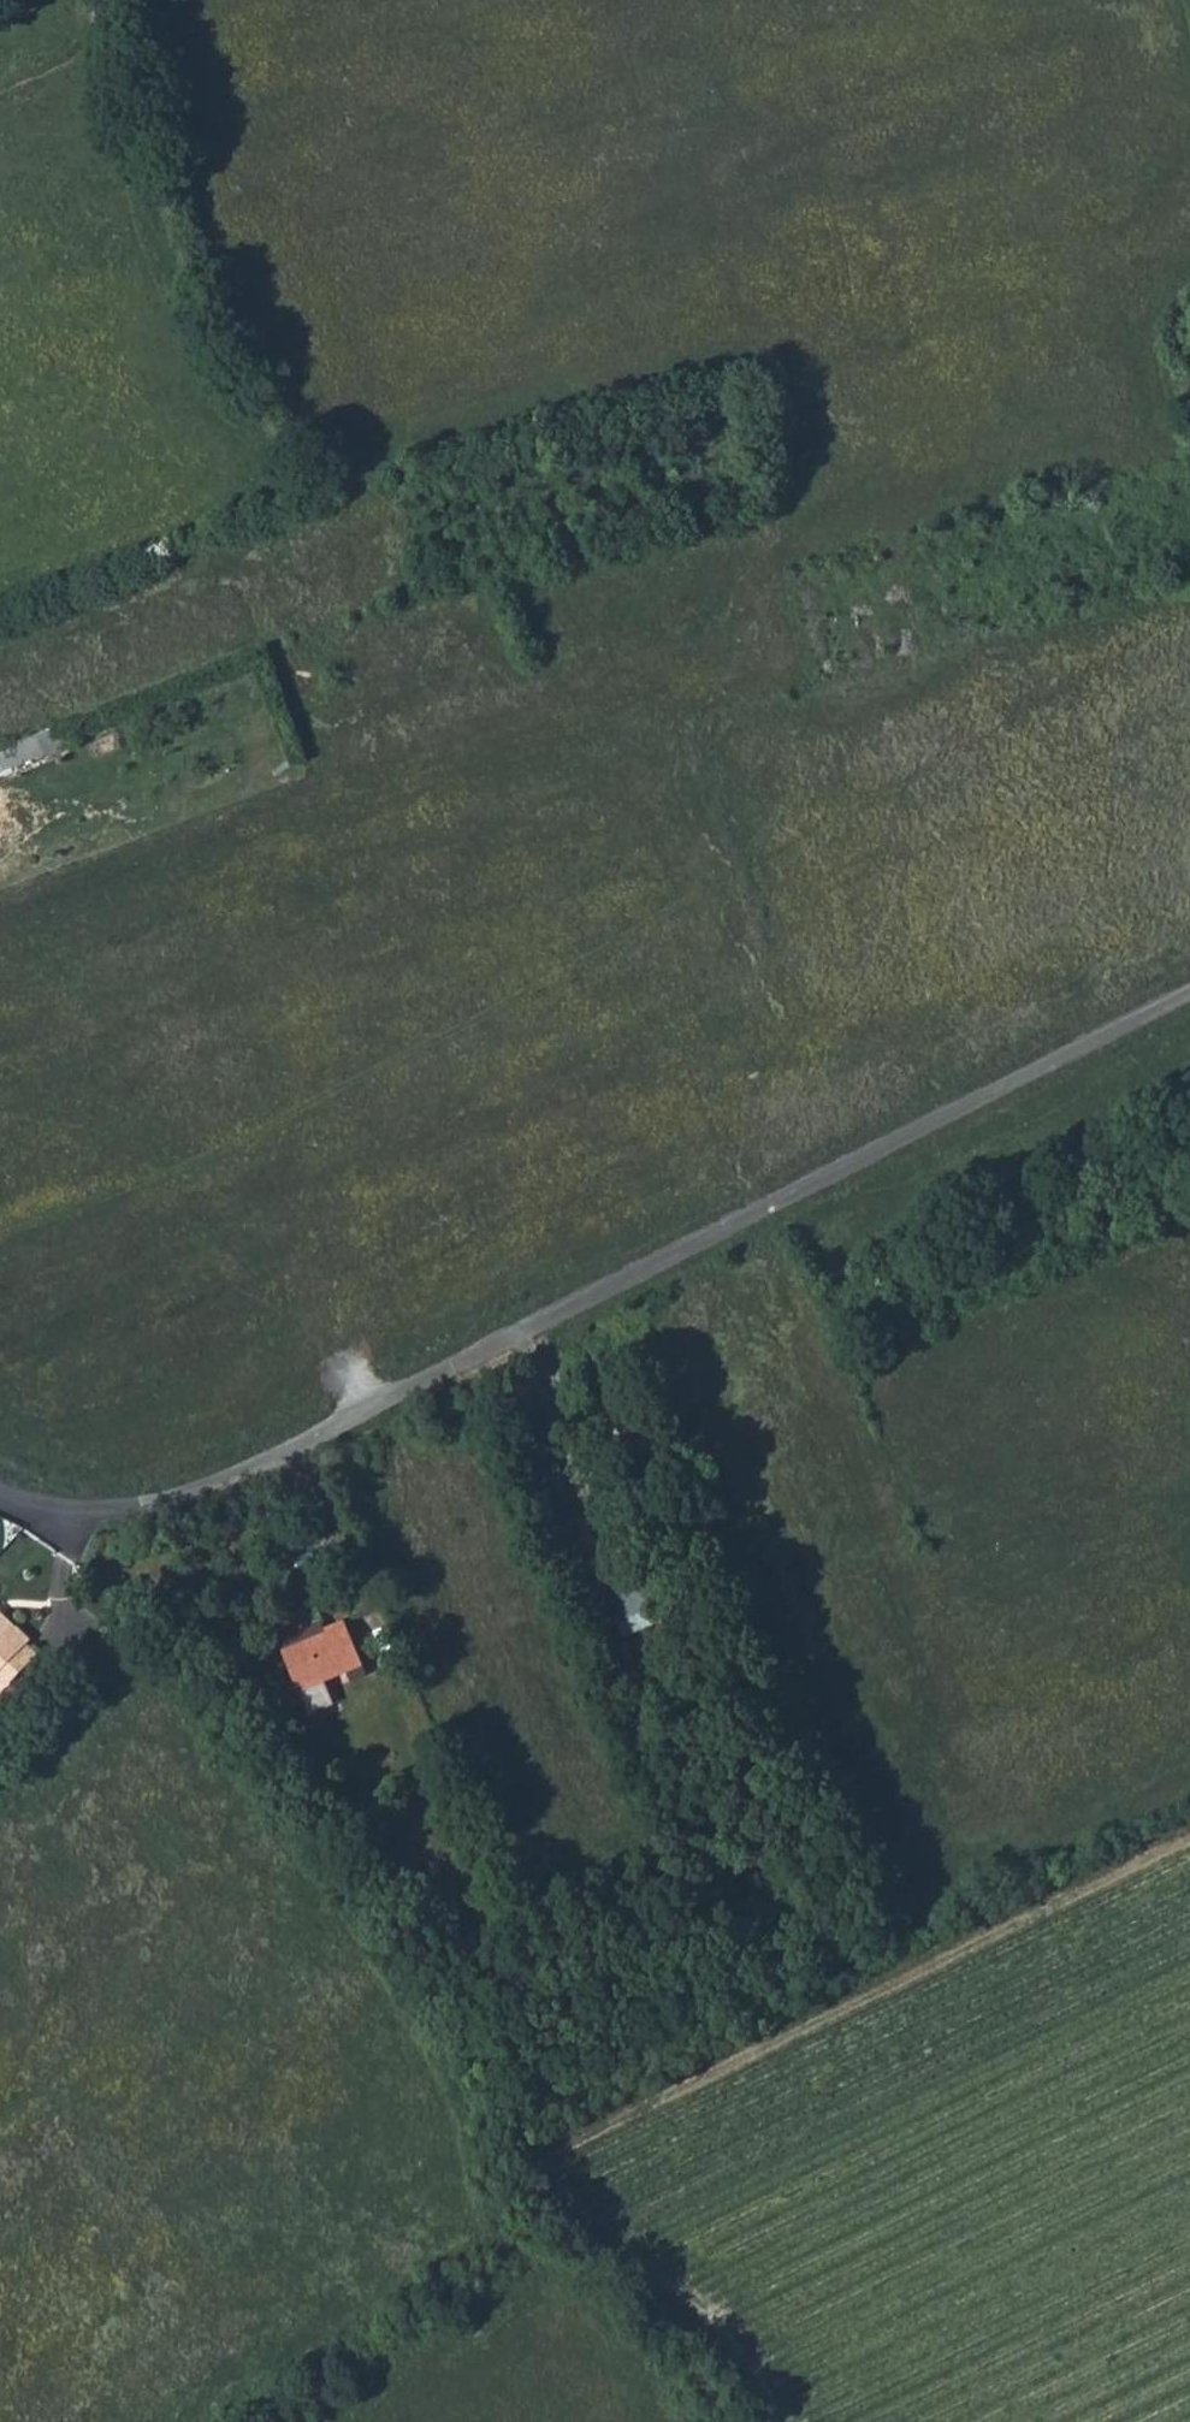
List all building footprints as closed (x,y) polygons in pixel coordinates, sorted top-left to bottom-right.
[(62,748),(55,729),(0,750),(0,772),(62,748)] [(12,1631),(17,1626),(0,1610),(0,1620),(12,1631)] [(27,1646),(32,1641),(17,1626),(12,1631),(0,1620),(0,1674),(27,1646)] [(283,1652),(308,1715),(335,1704),(325,1682),(364,1666),(345,1622),(325,1629),(327,1633),(283,1652)] [(0,1674),(0,1686),(5,1691),(38,1656),(27,1646),(0,1674)]
